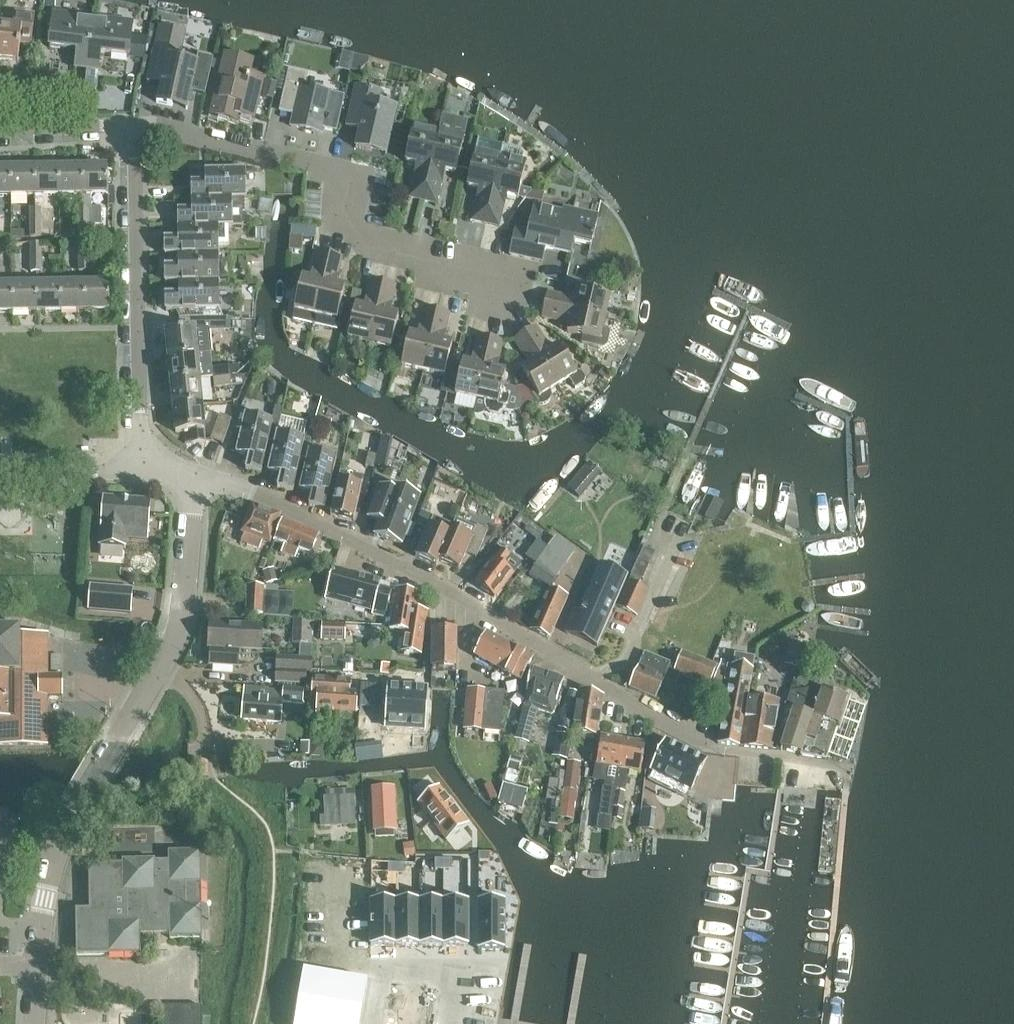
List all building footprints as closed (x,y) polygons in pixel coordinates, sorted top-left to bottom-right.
[(18,62),(20,44),(31,45),(35,15),(15,13),(13,26),(0,25),(0,59),(18,62)] [(75,68),(87,70),(93,18),(54,13),(49,47),(78,51),(75,68)] [(93,18),(87,70),(98,71),(100,54),(129,57),(133,23),(93,18)] [(161,84),(157,103),(187,109),(198,62),(180,57),(182,47),(156,41),(147,81),(161,84)] [(239,57),(238,61),(223,57),(209,114),(224,118),(225,111),(255,119),(265,77),(250,74),(253,60),(239,57)] [(289,71),(280,111),(293,114),(291,126),(321,134),(322,129),(337,132),(345,96),(331,92),(304,86),(307,75),(289,71)] [(271,80),(265,79),(261,91),(261,95),(263,95),(272,98),(274,90),(276,81),(271,80)] [(346,126),(360,129),(356,148),(386,155),(397,108),(382,104),(379,103),(381,92),(355,86),(346,126)] [(409,198),(423,201),(439,131),(414,125),(405,162),(417,164),(409,198)] [(439,131),(423,201),(437,204),(444,171),(456,173),(464,137),(439,131)] [(501,156),(485,224),(499,227),(506,196),(518,198),(525,199),(533,191),(520,188),(526,162),(519,160),(521,150),(503,146),(501,156)] [(472,220),(485,224),(501,156),(475,150),(467,187),(479,189),(472,220)] [(59,196),(84,195),(83,167),(59,168),(59,196)] [(84,195),(84,207),(88,207),(90,207),(90,195),(114,195),(114,186),(108,186),(108,167),(83,167),(84,195)] [(11,196),(11,168),(0,168),(0,196),(11,196)] [(11,196),(35,196),(35,168),(11,168),(11,196)] [(43,196),(59,196),(59,168),(35,168),(35,196),(35,208),(40,208),(42,208),(43,196)] [(192,183),(192,199),(243,198),(246,198),(245,169),(206,170),(206,183),(192,183)] [(533,191),(525,199),(542,203),(544,193),(533,191)] [(178,211),(178,227),(229,226),(243,226),(243,198),(192,199),(192,211),(178,211)] [(591,247),(598,216),(564,208),(563,212),(534,206),(529,231),(516,228),(510,255),(542,262),(545,249),(558,252),(559,250),(570,252),(573,242),(591,247)] [(84,207),(78,207),(79,220),(84,220),(84,224),(89,224),(88,207),(84,207)] [(90,207),(88,207),(89,224),(101,224),(100,207),(90,207)] [(30,208),(30,222),(40,222),(40,208),(35,208),(30,208)] [(40,222),(30,222),(29,237),(41,237),(40,222)] [(89,224),(79,224),(79,236),(89,236),(89,224)] [(290,235),(290,237),(304,238),(316,238),(317,226),(291,225),(290,235)] [(165,255),(179,255),(218,254),(218,245),(229,245),(229,226),(178,227),(178,239),(165,239),(165,255)] [(79,242),(79,257),(89,257),(89,242),(79,242)] [(31,243),(31,258),(41,257),(41,243),(31,243)] [(292,319),(314,324),(330,254),(317,251),(311,279),(302,277),(292,319)] [(165,283),(179,283),(219,282),(218,254),(179,255),(179,267),(165,267),(165,283)] [(330,254),(314,324),(334,329),(339,326),(340,319),(338,318),(345,286),(336,284),(342,257),(330,254)] [(41,257),(31,258),(31,272),(42,272),(41,257)] [(89,257),(79,257),(79,271),(90,271),(89,257)] [(348,338),(369,343),(383,282),(371,280),(364,307),(356,305),(348,338)] [(179,310),(179,318),(220,318),(219,282),(179,283),(179,294),(165,295),(166,311),(179,310)] [(383,282),(369,343),(391,348),(398,315),(390,313),(396,285),(383,282)] [(85,283),(61,284),(61,312),(85,311),(85,283)] [(109,283),(85,283),(85,311),(110,311),(109,283)] [(0,285),(0,313),(13,312),(12,284),(0,285)] [(37,284),(12,284),(13,312),(37,312),(37,284)] [(61,284),(37,284),(37,312),(61,312),(61,284)] [(548,292),(545,305),(605,318),(610,297),(577,289),(575,298),(548,292)] [(605,318),(545,305),(542,317),(569,323),(567,332),(583,336),(582,343),(603,348),(607,345),(609,333),(607,330),(603,329),(605,318)] [(402,366),(423,371),(437,310),(424,308),(418,335),(409,333),(402,366)] [(437,310),(423,371),(444,376),(452,343),(443,341),(449,313),(437,310)] [(166,333),(168,358),(197,355),(195,337),(203,331),(230,331),(230,318),(220,318),(179,318),(179,331),(166,333)] [(536,326),(525,333),(558,385),(569,378),(575,389),(584,383),(585,378),(582,372),(577,371),(575,372),(558,345),(550,350),(536,326)] [(558,385),(525,333),(514,340),(529,363),(521,368),(533,387),(527,391),(533,401),(536,403),(539,405),(543,405),(547,404),(549,401),(551,398),(551,394),(550,390),(558,385)] [(455,394),(477,399),(491,339),(478,336),(472,363),(463,361),(455,394)] [(491,339),(477,399),(485,401),(485,405),(487,410),(490,413),(493,415),(497,415),(501,413),(505,410),(507,406),(509,394),(504,393),(505,390),(504,389),(501,389),(503,384),(506,371),(497,369),(503,341),(491,339)] [(168,358),(171,382),(200,380),(197,355),(168,358)] [(212,368),(213,378),(230,377),(229,366),(212,368)] [(230,377),(213,378),(214,388),(231,386),(230,377)] [(171,382),(173,407),(202,405),(200,380),(171,382)] [(503,384),(501,389),(504,389),(505,390),(504,393),(509,394),(507,406),(505,409),(509,411),(514,411),(519,409),(515,387),(503,384)] [(202,405),(173,407),(175,432),(192,431),(193,443),(206,441),(202,405)] [(245,470),(261,473),(268,440),(274,442),(277,432),(279,420),(278,420),(278,422),(245,414),(236,453),(249,456),(246,469),(245,470)] [(211,440),(223,444),(232,420),(220,415),(211,440)] [(277,432),(274,442),(268,471),(281,474),(278,488),(293,491),(300,458),(306,459),(316,421),(308,419),(304,439),(277,432)] [(382,439),(375,466),(385,468),(392,441),(382,439)] [(309,450),(299,489),(312,492),(309,506),(324,509),(337,457),(309,450)] [(365,466),(374,468),(377,456),(368,454),(365,466)] [(340,470),(338,481),(330,515),(354,520),(362,486),(361,486),(363,476),(340,470)] [(576,481),(569,489),(581,499),(588,491),(576,481)] [(375,534),(402,545),(420,496),(393,486),(391,489),(380,485),(368,517),(379,521),(375,534)] [(99,545),(125,547),(126,537),(148,539),(151,502),(103,498),(99,545)] [(242,532),(270,543),(281,514),(252,504),(242,532)] [(427,529),(415,557),(436,566),(439,561),(437,560),(452,526),(433,517),(429,514),(421,511),(416,525),(427,529)] [(452,526),(437,560),(439,561),(459,569),(466,553),(476,558),(488,529),(477,525),(476,528),(455,519),(452,526)] [(311,555),(319,534),(282,520),(274,541),(284,545),(281,553),(295,558),(298,550),(311,555)] [(537,540),(526,555),(537,562),(547,548),(537,540)] [(46,573),(45,544),(0,545),(0,574),(46,573)] [(47,545),(47,570),(55,570),(54,545),(47,545)] [(629,574),(627,579),(637,584),(639,579),(642,580),(656,551),(643,545),(629,574)] [(547,548),(537,562),(558,575),(568,561),(547,548)] [(476,583),(487,592),(494,598),(513,573),(504,566),(511,557),(502,550),(476,583)] [(530,573),(550,587),(558,575),(537,562),(530,573)] [(374,606),(380,587),(381,581),(333,568),(326,593),(374,606)] [(574,609),(564,632),(566,633),(566,632),(595,644),(595,646),(597,646),(623,587),(628,575),(626,575),(624,579),(599,568),(593,580),(593,579),(581,605),(582,605),(579,611),(574,609)] [(275,581),(271,569),(263,571),(267,584),(275,581)] [(616,605),(637,615),(637,616),(649,590),(650,590),(649,589),(648,589),(627,579),(623,588),(616,604),(616,605)] [(88,610),(131,613),(133,589),(90,586),(88,610)] [(246,614),(262,615),(264,587),(248,586),(246,614)] [(380,587),(374,606),(372,615),(385,618),(392,590),(380,587)] [(549,589),(548,592),(531,630),(549,638),(567,597),(549,589)] [(390,630),(405,632),(402,652),(421,655),(427,613),(415,611),(418,594),(396,591),(390,630)] [(296,620),(295,634),(313,635),(314,621),(296,620)] [(210,623),(208,650),(211,650),(210,665),(238,667),(239,649),(261,650),(262,626),(210,623)] [(321,640),(345,641),(346,624),(322,624),(321,640)] [(47,746),(47,695),(62,696),(62,676),(48,676),(48,635),(20,635),(20,627),(0,627),(0,745),(47,746)] [(432,632),(432,668),(456,668),(456,632),(432,632)] [(474,656),(520,681),(532,658),(487,633),(474,656)] [(783,664),(796,667),(803,644),(790,640),(783,664)] [(711,663),(682,651),(675,667),(658,659),(661,652),(647,646),(639,667),(638,666),(629,688),(656,699),(664,679),(676,684),(680,674),(709,686),(715,670),(717,666),(716,665),(711,663)] [(277,657),(277,670),(276,682),(305,684),(305,672),(311,672),(312,659),(277,657)] [(747,697),(752,669),(732,666),(719,659),(716,665),(717,666),(715,670),(731,674),(718,744),(740,746),(747,697)] [(524,705),(515,738),(527,742),(533,719),(534,719),(538,709),(552,714),(563,680),(530,670),(524,705)] [(813,672),(799,670),(796,686),(811,688),(813,672)] [(350,692),(350,680),(313,678),(312,698),(317,699),(316,720),(332,721),(333,711),(356,713),(357,692),(350,692)] [(242,720),(280,723),(282,702),(303,704),(304,690),(283,689),(283,691),(246,688),(245,697),(244,697),(242,720)] [(785,708),(793,711),(781,749),(801,755),(826,759),(840,718),(846,699),(813,688),(810,691),(788,693),(784,707),(785,708)] [(464,727),(464,729),(501,732),(504,692),(488,691),(468,689),(464,727)] [(573,732),(597,736),(603,696),(580,689),(573,732)] [(569,691),(558,728),(569,731),(575,712),(573,712),(578,693),(569,691)] [(385,698),(383,724),(402,725),(401,732),(416,733),(419,701),(407,700),(408,697),(397,696),(397,699),(385,698)] [(741,747),(771,750),(779,701),(748,697),(741,747)] [(611,816),(613,807),(615,791),(616,789),(615,789),(623,740),(601,736),(593,780),(606,782),(605,787),(603,787),(599,815),(611,816)] [(645,744),(623,740),(615,789),(616,789),(625,790),(628,771),(640,773),(645,744)] [(666,740),(651,770),(654,772),(650,780),(670,790),(675,782),(691,790),(706,760),(666,740)] [(194,763),(195,763),(195,774),(194,774),(194,775),(208,775),(208,774),(207,774),(208,763),(194,763)] [(371,787),(373,831),(397,830),(394,786),(371,787)] [(439,787),(417,803),(432,822),(447,841),(468,825),(453,806),(439,787)] [(615,791),(613,807),(614,807),(612,819),(622,820),(623,809),(622,809),(624,792),(615,791)] [(842,793),(826,792),(819,875),(835,877),(842,793)] [(319,817),(320,827),(355,825),(353,793),(324,795),(326,816),(319,817)] [(412,843),(403,844),(404,855),(413,854),(412,843)] [(202,938),(201,851),(168,852),(168,861),(154,862),(154,860),(122,860),(122,864),(88,864),(89,909),(75,909),(76,956),(140,955),(140,934),(169,934),(169,939),(202,938)] [(489,853),(478,854),(479,862),(489,861),(489,853)] [(435,860),(435,870),(443,870),(443,860),(435,860)] [(443,860),(443,870),(451,870),(451,860),(443,860)] [(388,864),(388,874),(396,874),(396,864),(388,864)] [(396,864),(396,874),(404,874),(405,864),(396,864)] [(395,902),(371,902),(371,946),(395,946),(395,902)] [(419,902),(395,902),(395,946),(419,946),(419,902)] [(443,902),(419,902),(419,946),(443,946),(443,902)] [(468,902),(443,902),(443,946),(468,946),(468,902)] [(478,902),(478,950),(504,950),(504,902),(478,902)] [(295,1023),(360,1023),(367,981),(304,971),(295,1023)] [(202,1006),(160,1006),(161,1023),(202,1023),(202,1006)]
